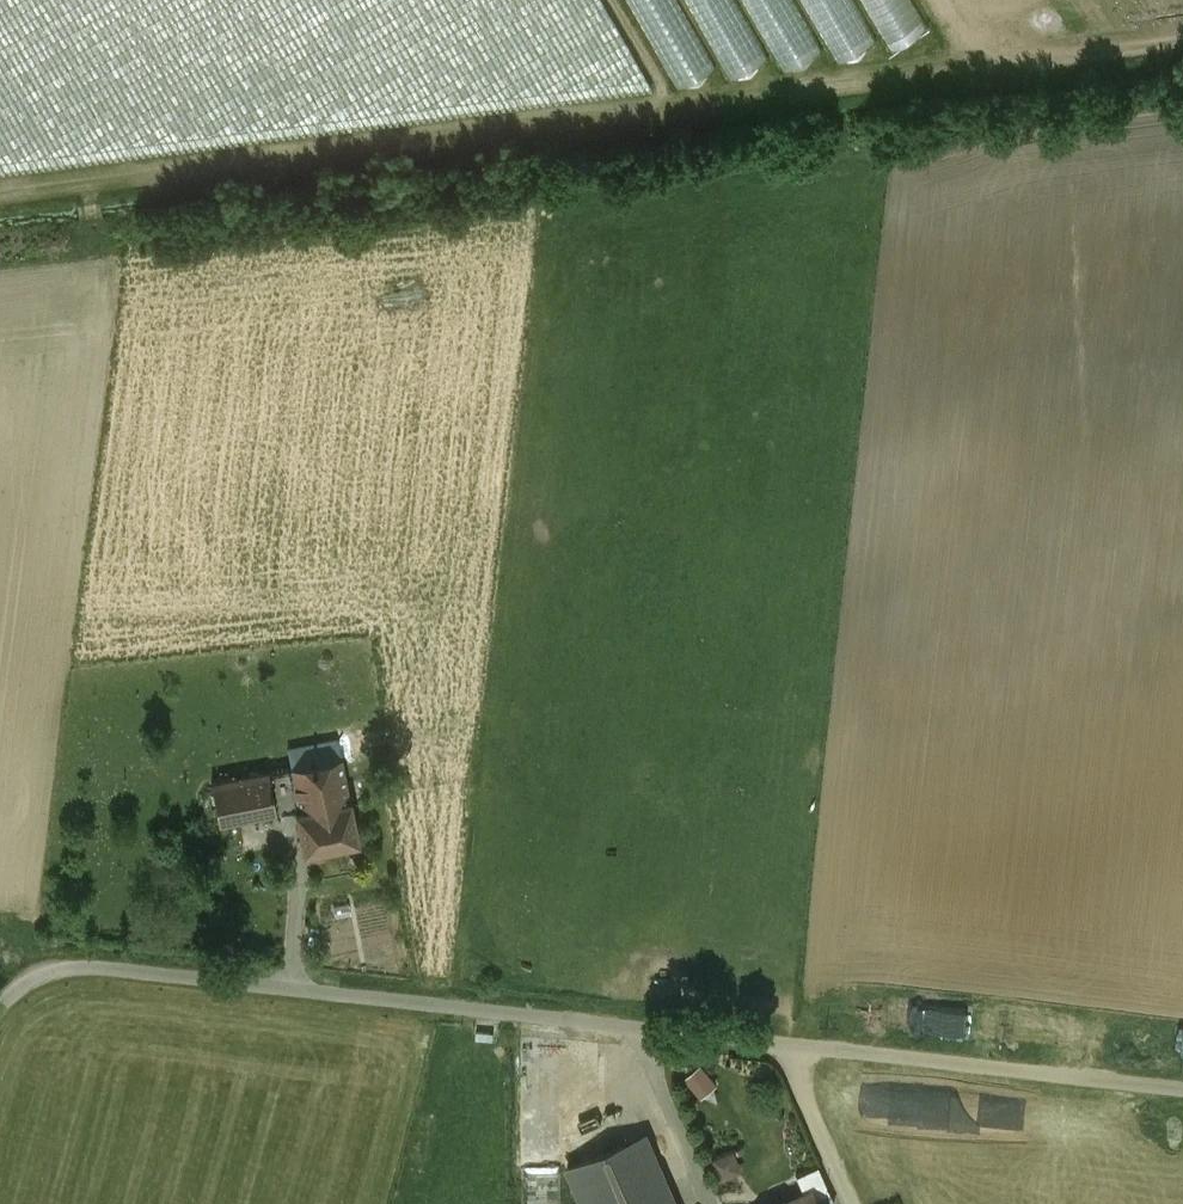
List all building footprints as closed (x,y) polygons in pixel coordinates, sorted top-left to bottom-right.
[(886,49),(925,30),(910,0),(862,0),(886,49)] [(337,742),(288,752),(299,810),(349,800),(337,742)] [(268,773),(212,785),(220,824),(276,813),(268,773)] [(299,810),(296,811),(305,852),(358,841),(349,800),(299,810)] [(568,1169),(583,1203),(676,1203),(646,1135),(568,1169)] [(781,1203),(818,1203),(812,1191),(781,1203)]
